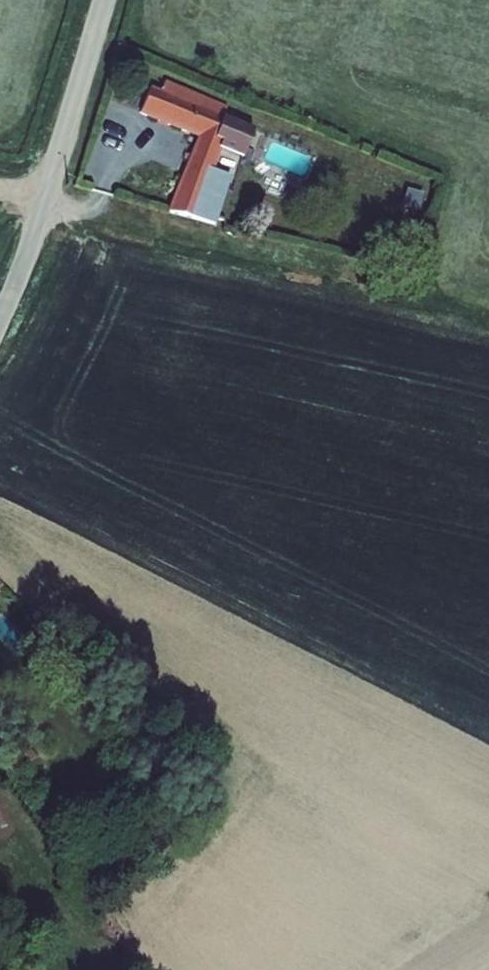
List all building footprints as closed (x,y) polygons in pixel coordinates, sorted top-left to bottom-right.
[(232,87),(170,62),(166,73),(155,68),(144,95),(202,116),(196,135),(175,195),(221,205),(236,156),(218,151),(227,124),(245,131),(254,108),(228,98),(232,87)] [(12,577),(0,566),(0,591),(12,577)]
